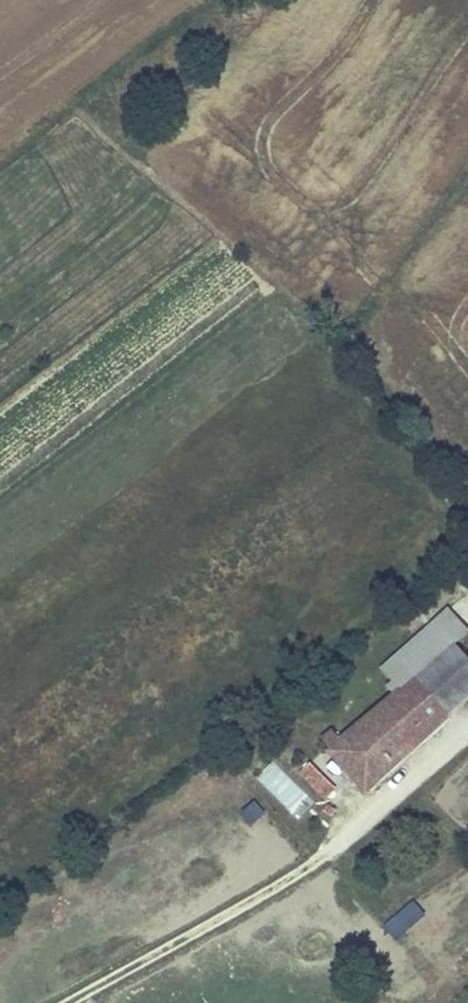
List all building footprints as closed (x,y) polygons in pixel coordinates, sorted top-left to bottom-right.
[(457,644),(437,621),(386,666),(405,689),(457,644)] [(457,644),(405,689),(357,730),(348,721),(328,739),(335,747),(332,750),(340,759),(352,749),(378,778),(451,714),(444,706),(467,684),(467,657),(457,644)] [(444,706),(451,714),(467,698),(467,684),(444,706)] [(352,749),(340,759),(367,788),(378,778),(352,749)] [(290,813),(308,797),(274,760),(256,777),(290,813)] [(337,788),(311,762),(302,771),(328,797),(337,788)]
